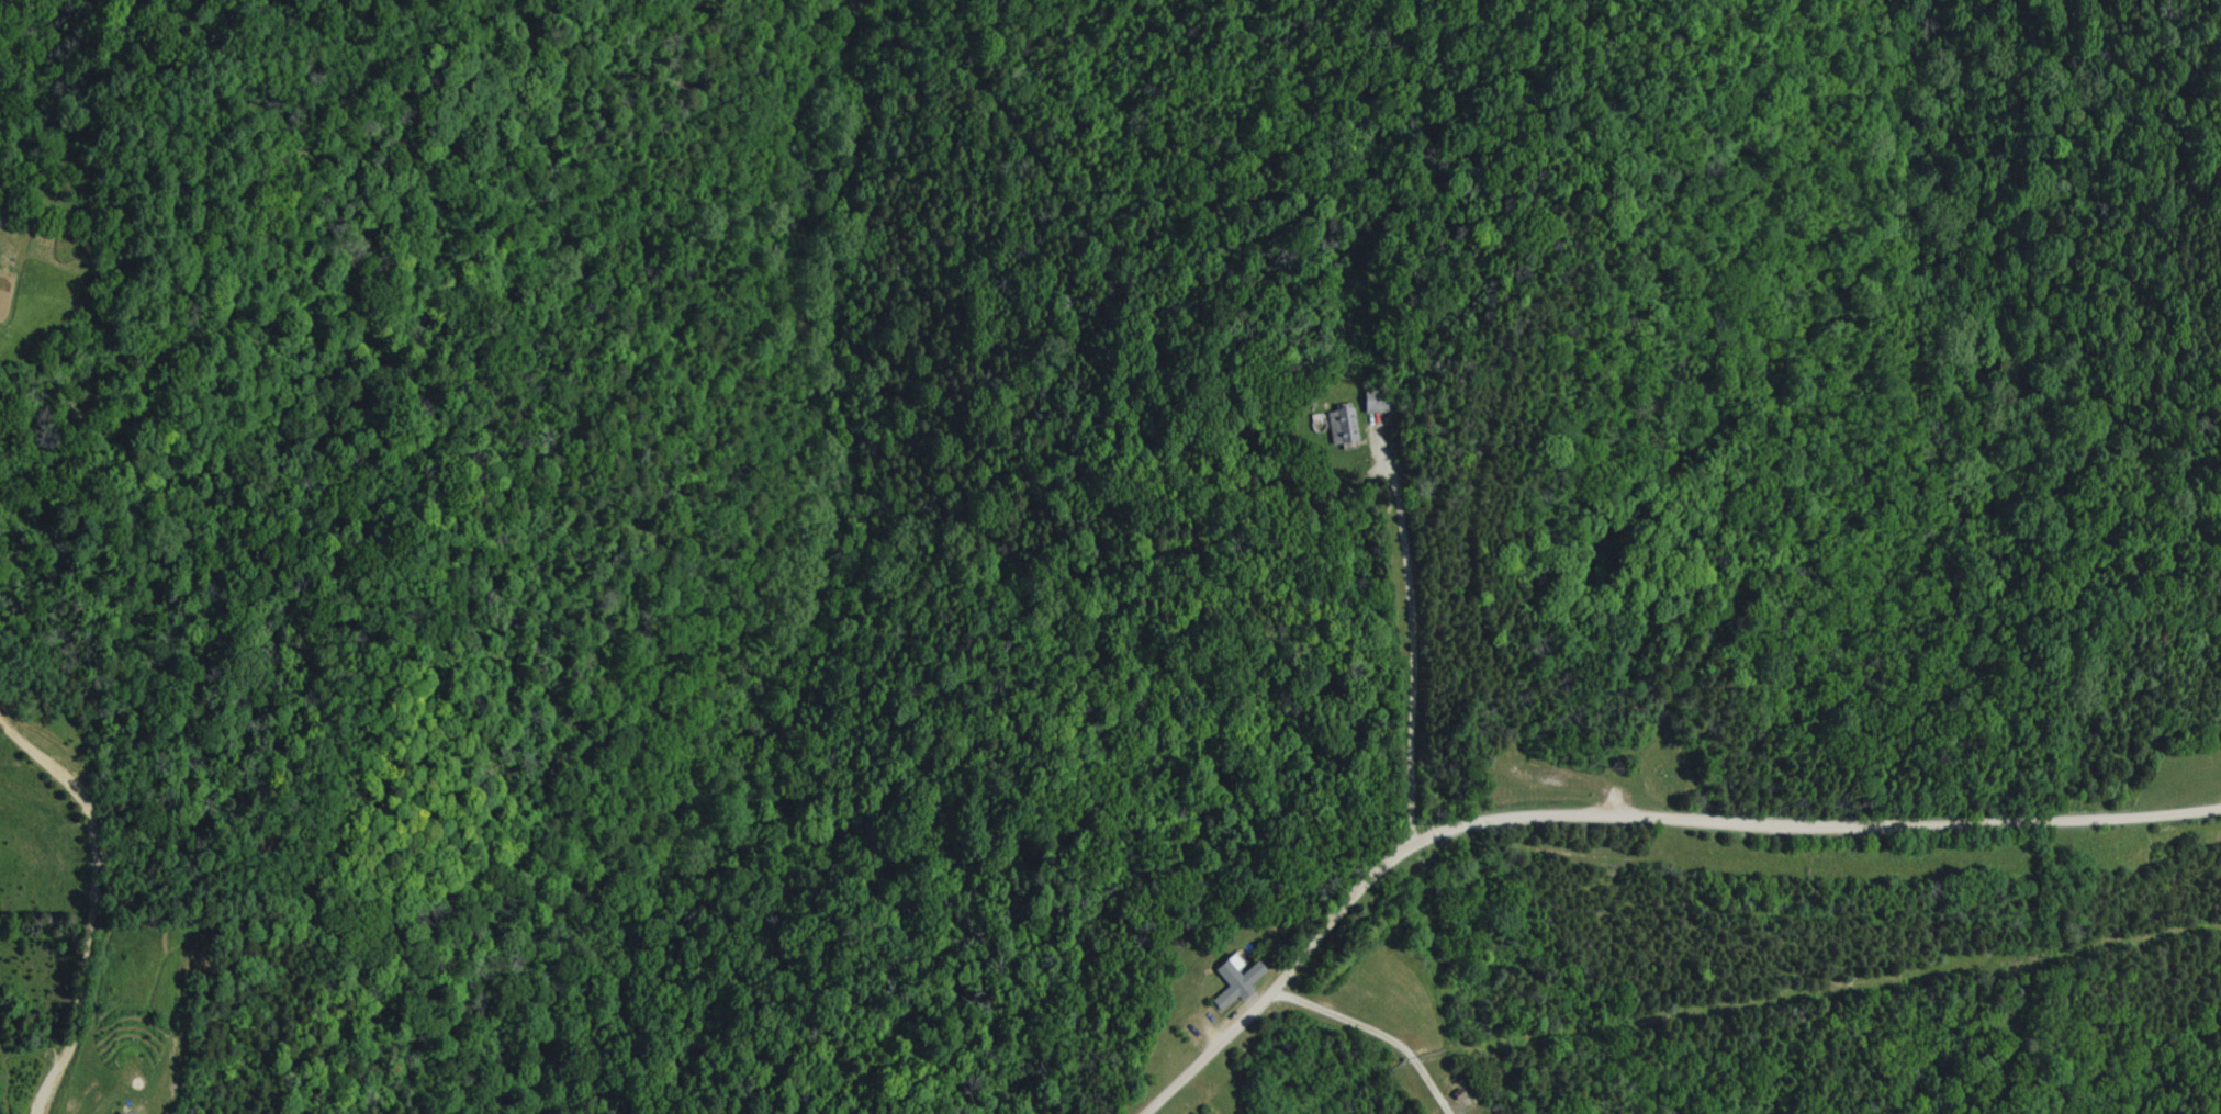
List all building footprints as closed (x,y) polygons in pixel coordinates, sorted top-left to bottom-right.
[(1371,391),(1359,391),(1358,413),(1370,413),(1371,391)] [(1351,406),(1323,411),(1330,445),(1358,440),(1351,406)] [(1251,959),(1241,968),(1228,953),(1209,969),(1224,986),(1208,1001),(1217,1011),(1235,996),(1238,1000),(1249,990),(1245,986),(1262,971),(1251,959)]
